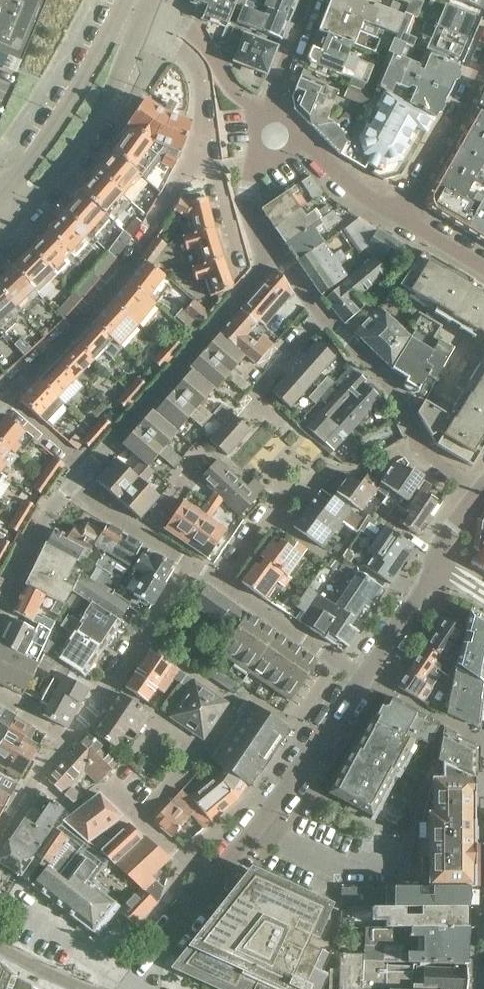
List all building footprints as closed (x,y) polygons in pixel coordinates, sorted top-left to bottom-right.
[(13,70),(41,0),(0,0),(0,65),(13,70)] [(209,0),(189,0),(190,1),(199,5),(197,10),(204,13),(209,0)] [(235,0),(209,0),(204,13),(202,18),(225,26),(219,41),(226,43),(233,24),(227,21),(235,0)] [(235,0),(244,3),(243,7),(242,6),(236,20),(280,38),(289,16),(263,5),(251,0),(235,0)] [(263,5),(289,16),(296,0),(265,0),(263,5)] [(385,11),(374,6),(361,0),(330,0),(327,7),(394,35),(401,17),(385,11)] [(394,35),(393,38),(404,12),(408,0),(390,0),(385,11),(401,17),(394,35)] [(423,0),(408,0),(404,12),(414,17),(415,18),(422,2),(423,0)] [(483,11),(483,9),(483,0),(457,0),(483,11)] [(424,21),(471,41),(480,19),(444,4),(440,15),(429,10),(424,21)] [(385,58),(393,38),(394,35),(327,7),(317,30),(324,33),(385,58)] [(406,35),(414,17),(404,12),(393,38),(393,39),(403,43),(404,43),(411,47),(415,39),(406,35)] [(461,64),(471,41),(424,21),(419,33),(430,38),(426,49),(461,64)] [(278,45),(233,28),(223,50),(235,55),(233,62),(266,75),(278,45)] [(383,62),(385,58),(324,33),(317,30),(311,47),(307,57),(309,62),(350,78),(348,85),(370,94),(374,85),(383,62)] [(393,38),(385,58),(383,62),(449,92),(450,90),(460,67),(429,54),(422,70),(418,68),(418,64),(399,56),(404,43),(403,43),(393,39),(393,38)] [(408,103),(434,118),(449,92),(383,62),(374,85),(387,92),(390,83),(398,86),(398,85),(406,89),(410,86),(414,88),(408,103)] [(326,115),(327,115),(337,90),(299,75),(293,91),(317,101),(312,115),(324,119),(326,115)] [(425,134),(434,118),(408,103),(387,92),(374,85),(370,94),(365,105),(358,118),(356,122),(339,154),(364,168),(364,165),(372,170),(370,173),(382,180),(400,175),(424,133),(425,134)] [(370,94),(348,85),(343,96),(365,105),(370,94)] [(317,101),(293,91),(292,95),(294,108),(339,154),(356,122),(345,112),(337,121),(334,117),(330,116),(326,119),(327,115),(326,115),(324,119),(312,115),(317,101)] [(131,128),(153,142),(180,152),(191,122),(171,115),(163,111),(144,99),(127,125),(131,128)] [(483,135),(483,113),(477,109),(467,126),(483,135)] [(467,126),(457,144),(483,160),(483,135),(467,126)] [(180,152),(153,142),(131,128),(113,152),(114,153),(134,168),(139,173),(142,176),(141,177),(160,193),(173,169),(180,152)] [(457,144),(446,162),(474,179),(483,162),(483,160),(457,144)] [(97,173),(123,195),(130,187),(128,185),(139,173),(134,168),(114,153),(97,173)] [(463,198),(474,179),(446,162),(435,182),(463,198)] [(116,203),(123,195),(97,173),(80,192),(104,213),(114,202),(116,203)] [(426,206),(450,220),(463,198),(435,182),(425,200),(426,206)] [(312,199),(323,192),(318,185),(310,191),(309,194),(312,199)] [(274,227),(300,208),(307,204),(296,187),(277,200),(263,210),(274,227)] [(60,208),(87,234),(92,237),(103,224),(99,221),(105,214),(104,213),(80,192),(77,189),(70,197),(74,201),(65,211),(60,208)] [(477,192),(471,203),(472,204),(479,207),(481,203),(483,204),(483,196),(477,192)] [(191,235),(213,229),(206,198),(188,202),(180,198),(174,211),(187,218),(191,235)] [(479,207),(472,218),(466,214),(472,204),(471,203),(463,198),(450,220),(483,241),(483,240),(483,204),(481,203),(479,207)] [(309,222),(300,208),(274,227),(286,244),(333,212),(326,203),(313,212),(317,217),(309,222)] [(46,231),(69,253),(74,256),(86,243),(82,239),(87,234),(60,208),(54,215),(58,219),(46,231)] [(298,261),(324,243),(318,235),(326,229),(326,230),(340,220),(333,212),(286,244),(298,261)] [(131,236),(140,222),(135,217),(124,229),(131,236)] [(339,287),(323,298),(344,323),(370,301),(363,292),(386,272),(380,264),(389,248),(405,258),(412,249),(359,217),(342,230),(358,253),(366,247),(368,248),(368,249),(367,250),(372,257),(340,284),(338,286),(339,287)] [(195,248),(200,265),(221,259),(213,229),(191,235),(183,238),(187,250),(195,248)] [(64,258),(69,253),(46,231),(30,249),(52,271),(56,275),(68,262),(64,258)] [(157,237),(151,246),(160,253),(166,244),(157,237)] [(115,240),(107,251),(108,251),(114,258),(123,246),(115,240)] [(309,278),(342,255),(339,251),(333,256),(324,243),(298,261),(309,278)] [(46,277),(52,271),(30,249),(13,266),(8,262),(33,290),(38,294),(50,280),(46,277)] [(128,282),(148,298),(165,275),(151,265),(157,256),(148,249),(141,259),(144,261),(128,282)] [(403,280),(404,281),(400,286),(411,293),(415,287),(431,298),(432,297),(454,311),(454,312),(481,329),(482,328),(483,330),(483,287),(473,281),(474,280),(448,264),(447,265),(423,250),(420,255),(403,280)] [(90,272),(98,279),(100,276),(114,258),(108,251),(90,272)] [(345,258),(342,255),(309,278),(321,295),(345,275),(338,264),(345,258)] [(232,288),(221,259),(200,265),(192,268),(195,280),(204,278),(210,295),(232,288)] [(15,307),(18,311),(31,299),(28,295),(33,290),(8,262),(1,268),(5,273),(0,277),(0,291),(15,307)] [(230,322),(245,335),(258,320),(264,325),(294,292),(276,269),(230,322)] [(81,298),(98,279),(90,272),(73,291),(81,298)] [(155,304),(148,298),(128,282),(110,303),(130,319),(138,325),(155,304)] [(15,307),(0,291),(0,328),(13,316),(9,313),(15,307)] [(62,318),(81,298),(73,291),(55,311),(62,318)] [(193,300),(184,310),(181,308),(175,315),(194,332),(200,324),(209,314),(193,300)] [(94,322),(119,346),(137,325),(130,320),(130,319),(110,303),(94,322)] [(427,338),(412,329),(407,335),(393,321),(377,307),(354,333),(392,368),(410,338),(432,351),(435,346),(425,340),(427,338)] [(421,314),(412,329),(427,338),(425,340),(435,346),(432,351),(410,338),(392,368),(407,378),(404,384),(405,389),(412,393),(417,391),(427,374),(435,379),(453,348),(438,340),(434,337),(441,326),(421,314)] [(119,346),(94,322),(76,342),(94,359),(102,349),(112,358),(121,347),(119,346)] [(254,343),(245,335),(230,322),(206,349),(231,371),(245,355),(255,364),(272,344),(262,335),(254,343)] [(163,349),(172,356),(183,344),(174,337),(163,349)] [(289,363),(312,381),(334,355),(317,340),(303,357),(297,353),(289,363)] [(21,341),(16,346),(23,354),(29,349),(21,341)] [(94,359),(76,342),(57,360),(75,378),(94,359)] [(161,368),(172,356),(163,349),(153,360),(161,368)] [(251,388),(231,371),(206,349),(190,366),(192,368),(213,388),(215,390),(226,377),(245,394),(251,388)] [(57,360),(39,379),(57,396),(75,378),(57,360)] [(290,408),(312,381),(289,363),(281,372),(287,377),(273,393),(290,408)] [(331,400),(357,423),(380,397),(364,382),(366,379),(357,371),(350,366),(334,383),(341,389),(331,400)] [(192,368),(170,393),(205,423),(212,415),(200,404),(213,388),(192,368)] [(471,394),(470,393),(454,418),(424,400),(417,413),(436,445),(472,466),(483,447),(483,373),(471,394)] [(127,389),(136,397),(147,385),(138,377),(127,389)] [(318,386),(324,392),(333,382),(326,377),(318,386)] [(64,403),(57,396),(39,379),(20,399),(39,416),(46,423),(64,403)] [(314,403),(324,392),(318,386),(308,397),(314,403)] [(126,409),(136,397),(127,389),(117,401),(126,409)] [(154,412),(177,431),(187,419),(189,416),(201,427),(205,423),(170,393),(154,412)] [(333,449),(357,423),(331,400),(310,422),(304,415),(297,423),(304,429),(329,453),(333,449)] [(225,423),(223,426),(209,441),(226,456),(248,431),(250,430),(220,404),(213,413),(225,423)] [(178,432),(177,431),(154,412),(151,410),(137,427),(178,462),(182,457),(167,444),(178,432)] [(0,422),(0,442),(13,453),(14,453),(19,446),(22,449),(32,437),(6,415),(0,422)] [(93,429),(102,437),(112,425),(103,417),(93,429)] [(174,466),(178,462),(137,427),(122,443),(141,460),(147,466),(148,466),(159,453),(174,466)] [(91,449),(102,437),(93,429),(82,440),(91,449)] [(14,453),(13,453),(0,442),(0,469),(3,465),(7,467),(17,455),(14,453)] [(55,457),(44,472),(53,479),(64,464),(55,457)] [(96,480),(118,499),(147,466),(141,460),(131,472),(116,458),(96,480)] [(213,492),(220,500),(238,515),(262,488),(256,482),(262,475),(255,469),(249,476),(252,479),(245,487),(216,462),(200,481),(213,492)] [(425,480),(422,478),(423,476),(412,468),(408,474),(392,463),(380,482),(407,500),(416,487),(419,489),(425,480)] [(118,499),(140,518),(160,496),(144,482),(154,470),(148,466),(147,466),(118,499)] [(53,479),(44,472),(33,487),(43,494),(53,479)] [(372,488),(377,482),(367,475),(360,485),(347,475),(336,491),(362,510),(376,491),(372,488)] [(409,514),(403,523),(421,535),(433,516),(429,514),(435,503),(423,495),(431,485),(425,481),(405,511),(409,514)] [(164,528),(185,542),(204,517),(208,520),(220,500),(213,492),(199,514),(182,502),(164,528)] [(318,502),(313,499),(294,525),(322,546),(350,509),(332,496),(324,507),(318,502)] [(25,500),(17,513),(27,519),(35,506),(25,500)] [(478,520),(474,548),(480,552),(472,562),(483,570),(483,512),(478,520)] [(27,519),(17,513),(9,526),(19,532),(27,519)] [(204,517),(185,542),(207,557),(225,531),(208,520),(204,517)] [(381,523),(385,526),(367,551),(370,554),(363,564),(391,584),(399,572),(396,570),(412,545),(391,530),(393,527),(384,520),(381,523)] [(75,525),(69,537),(91,550),(102,531),(87,523),(84,530),(75,525)] [(94,583),(124,536),(107,525),(94,545),(103,551),(95,565),(97,566),(88,580),(94,583)] [(75,559),(84,563),(87,557),(80,554),(83,549),(63,538),(65,534),(54,528),(46,545),(75,560),(75,559)] [(142,547),(124,536),(94,583),(101,588),(116,564),(126,571),(142,547)] [(0,541),(0,556),(4,558),(11,544),(1,538),(0,541)] [(283,572),(288,576),(306,550),(300,544),(297,542),(293,549),(281,540),(277,545),(271,541),(261,556),(258,559),(281,576),(283,572)] [(75,560),(46,545),(28,584),(45,594),(56,600),(64,604),(65,604),(71,590),(73,587),(84,563),(75,559),(75,560)] [(347,547),(342,556),(343,556),(343,557),(350,562),(354,556),(353,551),(347,547)] [(176,567),(146,548),(128,575),(139,582),(131,594),(150,607),(176,567)] [(332,557),(327,564),(334,569),(339,562),(332,557)] [(281,576),(258,559),(242,581),(265,598),(277,581),(285,586),(290,577),(288,576),(283,572),(281,576)] [(344,560),(338,569),(348,576),(354,566),(344,560)] [(335,605),(318,593),(300,620),(333,643),(336,638),(347,646),(357,631),(349,626),(363,605),(367,607),(381,588),(358,572),(335,605)] [(77,623),(106,643),(113,633),(112,633),(119,621),(119,620),(128,607),(111,595),(79,574),(73,587),(71,590),(90,603),(77,623)] [(35,614),(45,594),(28,584),(14,611),(33,619),(50,629),(54,622),(42,616),(41,617),(35,614)] [(237,627),(247,613),(207,585),(194,604),(220,622),(223,617),(237,627)] [(300,620),(318,593),(308,586),(295,605),(304,612),(299,620),(300,620)] [(56,600),(50,611),(58,615),(64,604),(56,600)] [(458,653),(456,663),(482,681),(483,669),(483,667),(483,619),(470,612),(464,632),(472,634),(469,645),(462,643),(459,653),(458,653)] [(234,662),(261,623),(247,613),(237,627),(220,652),(234,662)] [(40,650),(53,659),(55,657),(84,676),(106,643),(77,623),(67,616),(60,627),(70,634),(60,650),(46,640),(40,650)] [(0,637),(0,644),(23,656),(24,655),(30,658),(38,663),(39,662),(35,660),(40,650),(46,640),(48,636),(49,630),(50,629),(33,619),(38,624),(36,630),(10,617),(0,637)] [(456,663),(458,653),(449,647),(460,630),(444,618),(426,646),(455,665),(456,663)] [(275,633),(261,623),(234,662),(248,672),(275,633)] [(248,672),(261,681),(289,643),(275,633),(248,672)] [(289,643),(261,681),(275,691),(303,653),(289,643)] [(38,663),(30,658),(24,655),(23,656),(0,644),(0,684),(10,689),(13,685),(24,691),(38,663)] [(455,665),(426,646),(425,645),(396,686),(421,703),(431,689),(430,688),(438,675),(434,672),(436,669),(448,676),(455,665)] [(127,687),(148,701),(157,687),(164,692),(179,670),(150,651),(127,687)] [(202,651),(192,665),(204,673),(214,659),(202,651)] [(316,663),(303,653),(275,691),(289,701),(316,663)] [(52,673),(58,663),(45,655),(39,666),(52,673)] [(206,674),(219,683),(226,673),(213,663),(206,674)] [(456,663),(455,665),(446,713),(472,723),(476,720),(482,681),(456,663)] [(54,673),(38,703),(45,706),(39,716),(64,730),(85,691),(54,673)] [(226,673),(219,683),(234,693),(241,683),(226,673)] [(195,681),(171,716),(204,740),(228,704),(195,681)] [(121,695),(95,732),(115,747),(128,728),(138,734),(151,715),(121,695)] [(438,750),(443,725),(388,696),(375,721),(372,719),(356,749),(353,747),(329,793),(371,816),(394,772),(397,774),(413,743),(415,743),(416,740),(420,739),(438,750)] [(219,775),(238,799),(248,784),(251,786),(290,728),(248,700),(209,758),(211,759),(224,768),(219,775)] [(13,717),(0,709),(0,740),(13,717)] [(3,778),(15,783),(20,776),(37,745),(24,738),(31,726),(13,717),(0,740),(0,765),(8,770),(3,778)] [(458,733),(443,725),(438,750),(436,759),(442,762),(474,777),(475,750),(454,740),(458,733)] [(68,756),(88,774),(99,784),(119,763),(88,734),(68,756)] [(73,790),(88,774),(68,756),(48,777),(73,802),(81,796),(73,790)] [(408,835),(418,837),(419,837),(429,789),(442,762),(436,759),(436,761),(432,759),(419,788),(408,835)] [(475,887),(474,777),(442,762),(429,789),(420,839),(419,887),(469,887),(475,887)] [(205,828),(238,799),(219,775),(218,775),(189,799),(182,791),(173,801),(190,815),(192,814),(205,828)] [(4,805),(15,783),(3,778),(0,776),(0,813),(4,805)] [(71,815),(41,791),(0,852),(0,861),(20,874),(50,829),(52,831),(55,827),(63,821),(66,820),(72,817),(71,815)] [(99,794),(71,815),(72,817),(66,820),(89,840),(121,815),(99,794)] [(172,837),(190,815),(173,801),(154,821),(172,837)] [(50,829),(20,874),(21,875),(92,930),(97,934),(119,906),(91,882),(109,860),(91,844),(87,841),(89,840),(66,820),(63,821),(55,827),(52,831),(50,829)] [(96,840),(91,844),(109,860),(113,863),(142,837),(128,823),(109,841),(103,835),(96,840)] [(139,886),(158,868),(170,856),(144,835),(142,837),(113,863),(139,886)] [(162,872),(158,868),(139,886),(141,887),(120,910),(135,924),(156,902),(163,888),(155,878),(162,872)] [(327,973),(319,970),(327,953),(306,943),(309,935),(311,935),(322,907),(254,876),(184,964),(238,988),(245,975),(259,981),(255,988),(319,988),(327,973)] [(421,906),(468,906),(469,887),(419,887),(342,888),(341,907),(373,908),(405,906),(421,906)] [(468,927),(468,906),(421,906),(405,906),(373,908),(373,919),(387,919),(387,927),(468,927)] [(422,946),(467,947),(468,927),(387,927),(365,927),(364,945),(410,945),(410,936),(423,937),(422,946)] [(467,964),(467,947),(422,946),(422,953),(406,953),(406,962),(467,964)] [(363,988),(363,960),(362,960),(363,953),(339,953),(338,988),(380,988),(363,988)] [(363,960),(363,988),(380,988),(465,988),(466,969),(425,967),(383,964),(383,961),(363,960)] [(16,977),(16,978),(16,977),(15,976),(11,971),(7,968),(4,965),(0,962),(0,988),(12,988),(16,977)] [(16,977),(16,978),(16,977),(12,988),(35,988),(16,977)]
